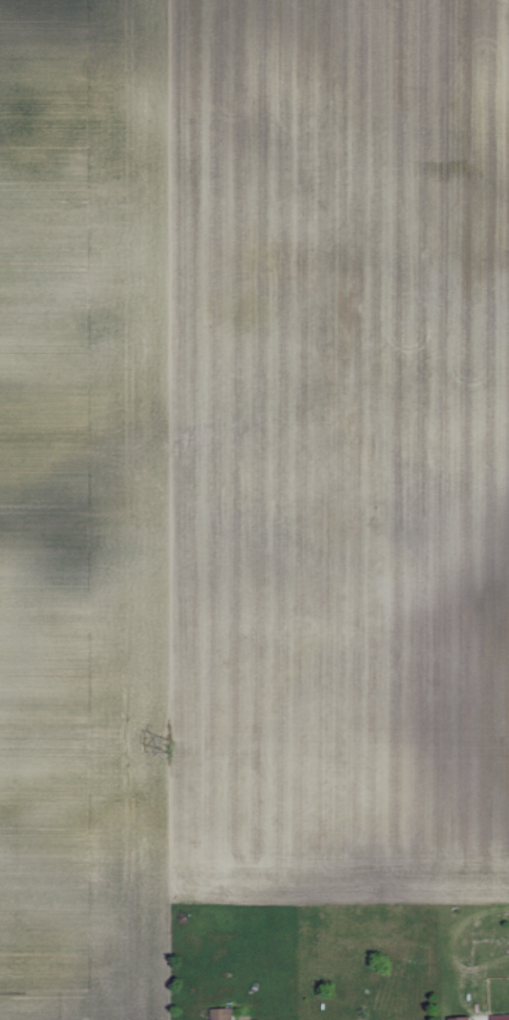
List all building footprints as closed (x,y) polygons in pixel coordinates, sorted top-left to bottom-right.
[(233,1007),(210,1008),(210,1019),(233,1019),(233,1007)]
